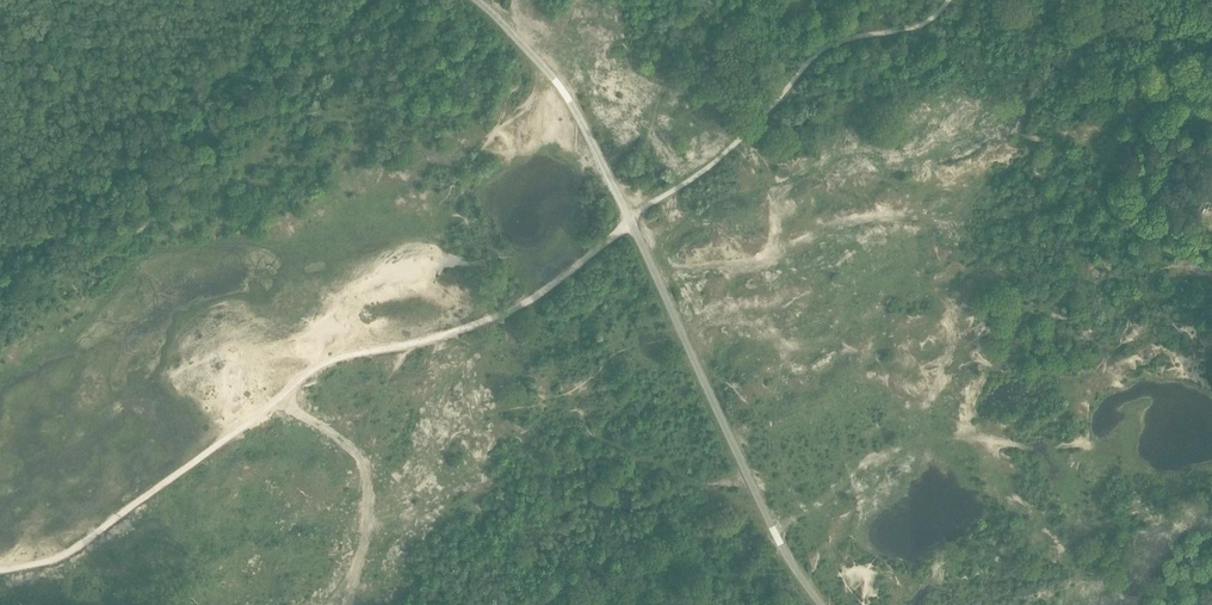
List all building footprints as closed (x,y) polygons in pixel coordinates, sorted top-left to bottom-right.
[(1187,186),(1211,199),(1211,139),(1187,186)]
